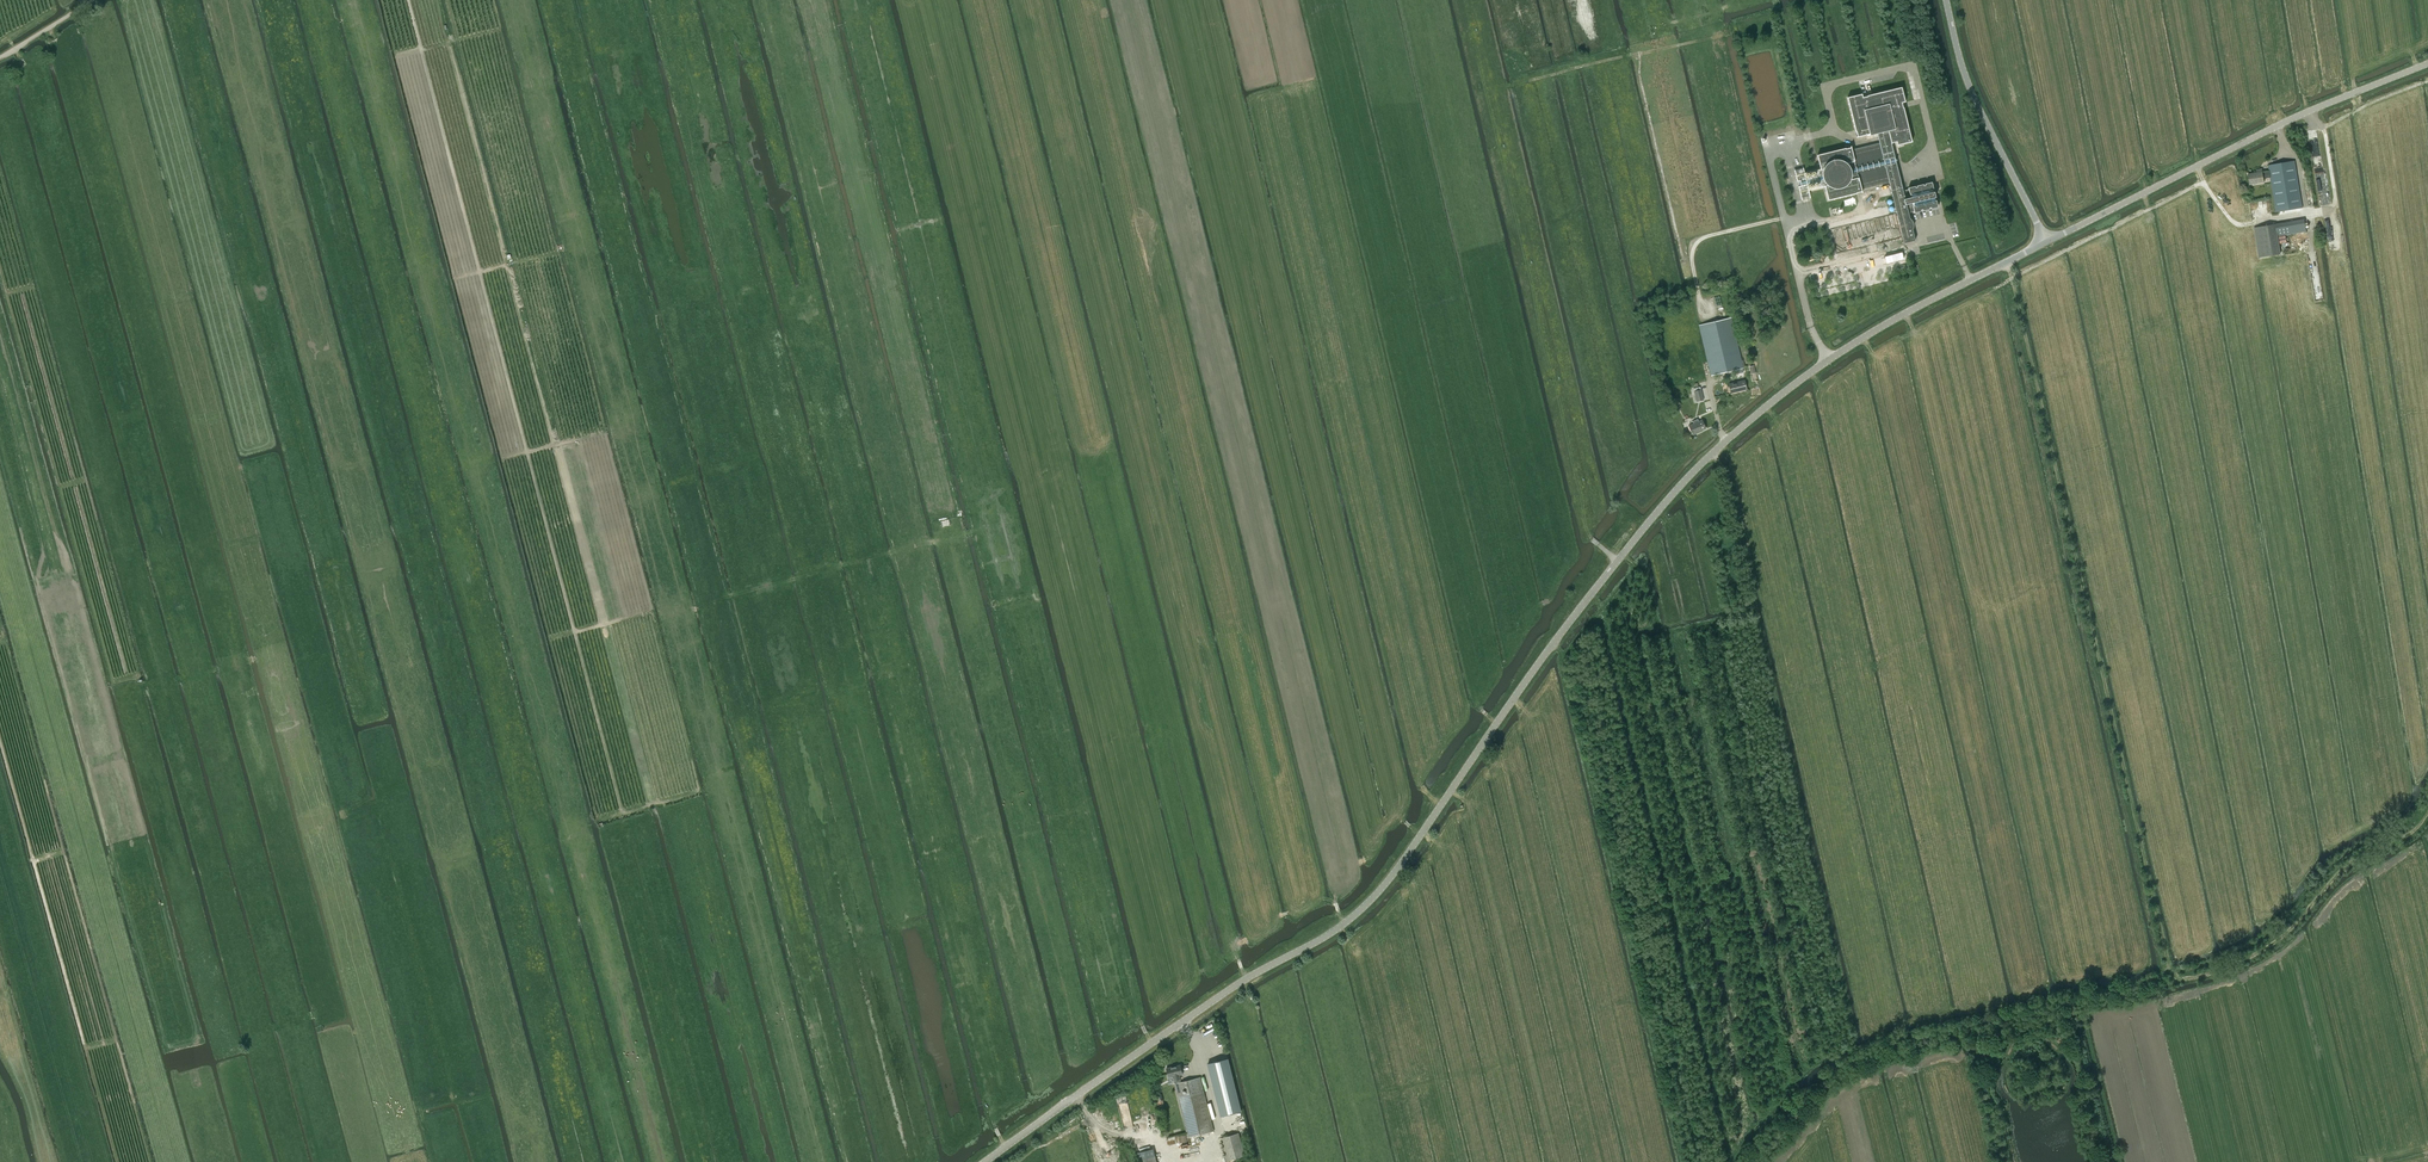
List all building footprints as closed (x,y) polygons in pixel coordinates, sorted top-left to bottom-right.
[(1795,168),(1794,168),(1797,182),(1806,180),(1807,184),(1799,187),(1802,200),(1803,200),(1802,197),(1809,196),(1810,198),(1811,198),(1809,191),(1826,186),(1827,191),(1826,192),(1828,201),(1834,199),(1834,200),(1835,200),(1835,199),(1840,198),(1845,196),(1845,197),(1846,197),(1846,196),(1851,195),(1851,196),(1852,196),(1851,195),(1857,194),(1857,193),(1862,192),(1862,193),(1863,193),(1862,189),(1889,183),(1899,224),(1894,225),(1895,231),(1901,229),(1904,243),(1915,241),(1912,230),(1912,229),(1910,219),(1908,213),(1914,211),(1921,209),(1922,209),(1929,207),(1931,207),(1936,206),(1935,201),(1934,198),(1933,192),(1932,189),(1931,184),(1925,186),(1924,186),(1917,187),(1915,188),(1909,189),(1903,191),(1892,143),(1896,142),(1897,145),(1908,143),(1912,142),(1911,136),(1911,135),(1910,135),(1909,131),(1910,130),(1909,130),(1908,125),(1909,125),(1908,124),(1907,119),(1906,119),(1905,114),(1906,114),(1906,113),(1905,113),(1904,108),(1903,108),(1902,103),(1906,102),(1906,101),(1905,101),(1902,87),(1896,89),(1896,88),(1895,88),(1895,89),(1890,90),(1890,89),(1890,90),(1885,91),(1884,91),(1884,92),(1879,93),(1879,92),(1879,93),(1874,94),(1874,93),(1873,94),(1868,96),(1863,98),(1862,93),(1861,94),(1861,95),(1857,96),(1856,95),(1847,98),(1849,103),(1848,104),(1849,104),(1850,109),(1849,109),(1850,110),(1851,114),(1851,115),(1852,115),(1853,120),(1852,120),(1852,121),(1853,121),(1854,126),(1853,126),(1854,126),(1856,132),(1857,137),(1856,137),(1856,138),(1858,137),(1867,135),(1867,136),(1871,135),(1871,134),(1872,134),(1872,133),(1876,132),(1877,133),(1879,143),(1852,150),(1851,146),(1850,146),(1851,148),(1846,149),(1846,148),(1840,150),(1840,149),(1839,149),(1839,150),(1835,151),(1834,150),(1834,151),(1829,152),(1828,152),(1828,153),(1824,154),(1823,153),(1823,154),(1817,155),(1819,164),(1820,164),(1821,169),(1805,173),(1803,166),(1802,166),(1803,169),(1795,170),(1795,168)] [(2270,172),(2262,173),(2263,179),(2271,178),(2277,212),(2302,208),(2294,161),(2269,166),(2270,172)] [(2264,183),(2263,179),(2262,173),(2262,172),(2248,174),(2250,185),(2264,183)] [(2278,236),(2306,231),(2305,220),(2276,224),(2253,228),(2258,258),(2280,254),(2278,236)] [(1711,376),(1743,368),(1731,318),(1699,325),(1711,376)] [(1731,393),(1747,389),(1745,380),(1729,384),(1731,393)] [(1701,390),(1694,391),(1697,402),(1704,400),(1701,390)] [(1703,430),(1706,428),(1702,420),(1699,421),(1698,419),(1693,421),(1694,423),(1689,426),(1693,435),(1703,430)] [(1222,1060),(1208,1064),(1217,1100),(1221,1116),(1241,1111),(1228,1059),(1222,1060)] [(1180,1065),(1167,1068),(1169,1077),(1174,1076),(1179,1075),(1183,1074),(1180,1065)] [(1179,1075),(1174,1076),(1176,1083),(1175,1084),(1188,1137),(1214,1131),(1200,1077),(1181,1082),(1179,1075)] [(1227,1161),(1245,1156),(1239,1133),(1221,1138),(1227,1161)]
